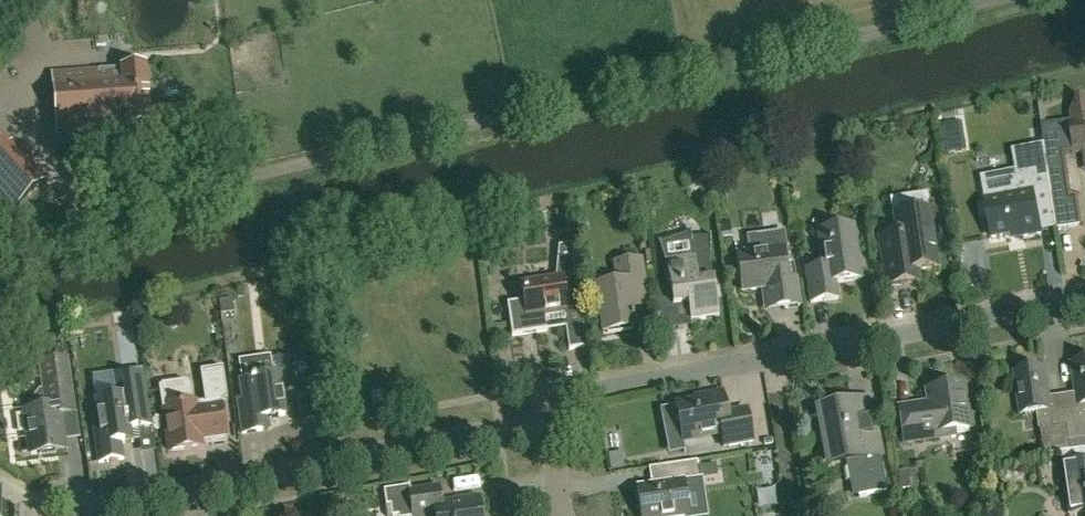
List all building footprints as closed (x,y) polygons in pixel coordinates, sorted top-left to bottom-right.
[(56,135),(150,127),(145,67),(51,75),(56,135)] [(1051,193),(1057,230),(1081,226),(1077,199),(1071,200),(1065,155),(1084,152),(1084,106),(1084,105),(1083,105),(1080,105),(1078,106),(1076,107),(1074,108),(1073,109),(1071,111),(1070,112),(1069,114),(1069,116),(1069,119),(1069,121),(1069,123),(1067,123),(1068,131),(1040,135),(1042,149),(1044,158),(1051,193)] [(9,147),(0,137),(0,155),(9,147)] [(1033,196),(1051,193),(1044,158),(1042,149),(1014,154),(1018,174),(982,180),(986,201),(983,201),(990,239),(1020,234),(1021,238),(1040,234),(1033,196)] [(20,160),(0,178),(0,194),(13,209),(41,184),(20,160)] [(917,269),(936,266),(927,209),(892,214),(895,234),(878,236),(885,285),(918,280),(917,269)] [(723,240),(732,238),(730,224),(721,225),(723,240)] [(834,283),(860,280),(853,227),(816,232),(822,270),(805,272),(809,303),(837,299),(834,283)] [(659,243),(667,266),(669,285),(656,287),(659,309),(688,305),(690,322),(719,318),(711,265),(712,236),(692,237),(692,233),(659,243)] [(799,306),(793,266),(792,266),(790,266),(789,266),(785,237),(751,242),(753,252),(749,252),(737,254),(736,254),(742,292),(762,289),(766,311),(799,306)] [(586,348),(571,245),(558,247),(556,266),(558,278),(521,283),(523,301),(506,303),(511,336),(546,331),(544,318),(554,317),(553,313),(562,311),(568,351),(586,348)] [(628,288),(644,286),(640,260),(613,264),(616,285),(595,288),(602,335),(634,330),(628,288)] [(272,376),(239,381),(242,399),(236,400),(241,434),(261,431),(260,419),(284,416),(280,391),(292,389),(287,356),(270,359),(272,376)] [(25,409),(26,411),(25,412),(31,456),(64,451),(60,416),(75,413),(68,360),(40,363),(44,390),(25,409)] [(1062,395),(1070,449),(1084,446),(1084,362),(1072,364),(1076,393),(1062,395)] [(226,444),(225,438),(219,401),(228,400),(223,366),(200,369),(205,403),(195,405),(192,386),(185,381),(159,385),(169,453),(201,448),(200,441),(211,440),(212,446),(226,444)] [(1070,449),(1062,395),(1049,397),(1045,368),(1014,373),(1021,414),(1038,412),(1041,435),(1045,435),(1048,452),(1070,449)] [(122,444),(134,443),(130,418),(133,414),(151,411),(146,377),(121,380),(122,385),(112,387),(104,399),(96,400),(101,437),(95,438),(99,464),(124,460),(122,444)] [(953,430),(968,428),(962,384),(926,390),(928,404),(898,408),(903,443),(949,436),(953,430)] [(381,393),(369,395),(371,406),(383,404),(381,393)] [(722,393),(705,396),(706,401),(660,410),(661,419),(663,418),(666,432),(679,429),(684,453),(685,453),(683,440),(720,433),(723,448),(752,442),(746,409),(726,412),(722,393)] [(852,497),(886,490),(870,405),(856,408),(855,403),(828,409),(829,413),(819,415),(828,464),(845,461),(852,497)] [(271,466),(284,451),(277,444),(263,459),(271,466)] [(1077,463),(1075,451),(1084,449),(1059,453),(1069,515),(1079,515),(1084,515),(1084,462),(1077,463)] [(609,471),(623,468),(621,454),(607,456),(609,471)] [(654,469),(656,484),(637,487),(642,515),(684,515),(687,515),(684,497),(698,495),(696,480),(698,480),(696,468),(696,463),(654,469)] [(714,466),(696,468),(698,480),(702,480),(716,478),(714,466)] [(477,498),(440,503),(438,488),(409,491),(409,486),(383,490),(386,515),(480,515),(477,498)]
